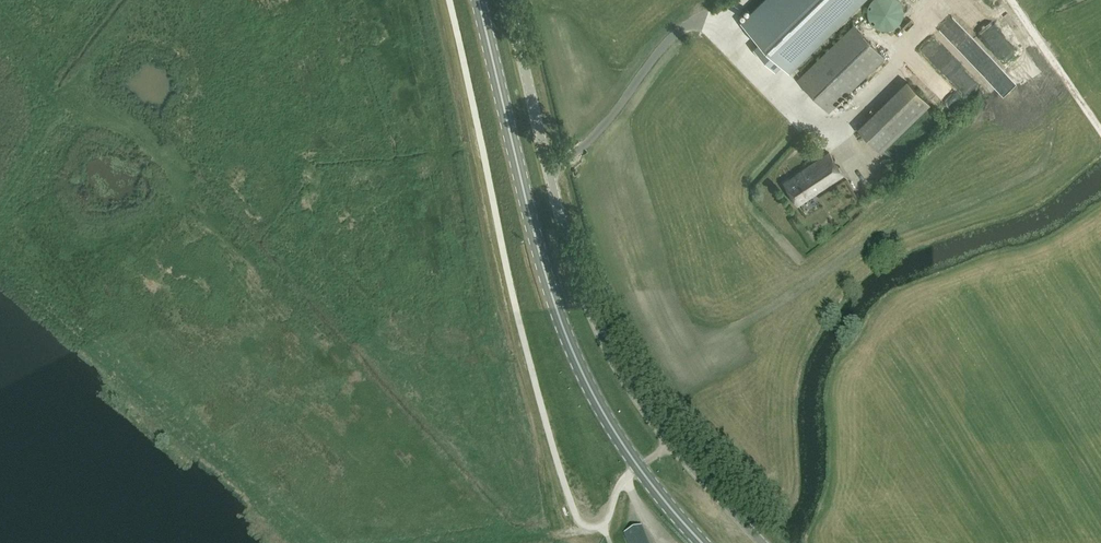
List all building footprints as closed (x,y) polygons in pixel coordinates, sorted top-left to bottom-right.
[(860,0),(764,0),(741,22),(760,41),(754,48),(775,69),(781,63),(788,70),(860,0)] [(898,0),(872,0),(870,3),(868,6),(867,9),(867,12),(867,15),(868,18),(870,21),(871,23),(874,25),(876,27),(879,29),(882,29),(886,30),(889,29),(892,28),(894,27),(897,25),(898,24),(900,21),(902,18),(902,16),(903,13),(902,9),(902,6),(900,3),(899,1),(898,0)] [(884,57),(853,25),(797,80),(828,112),(884,57)] [(964,48),(965,50),(957,56),(977,82),(996,68),(975,40),(964,48)] [(927,65),(923,61),(918,67),(911,61),(907,65),(917,75),(927,65)] [(941,82),(945,79),(933,67),(919,80),(951,112),(961,102),(941,82)] [(951,88),(954,86),(956,87),(952,91),(963,100),(976,86),(958,70),(946,83),(951,88)] [(929,103),(908,81),(858,129),(880,151),(929,103)] [(828,152),(783,182),(797,204),(843,174),(828,152)] [(808,204),(812,209),(820,204),(816,198),(808,204)] [(641,527),(625,533),(628,542),(647,542),(641,527)]
